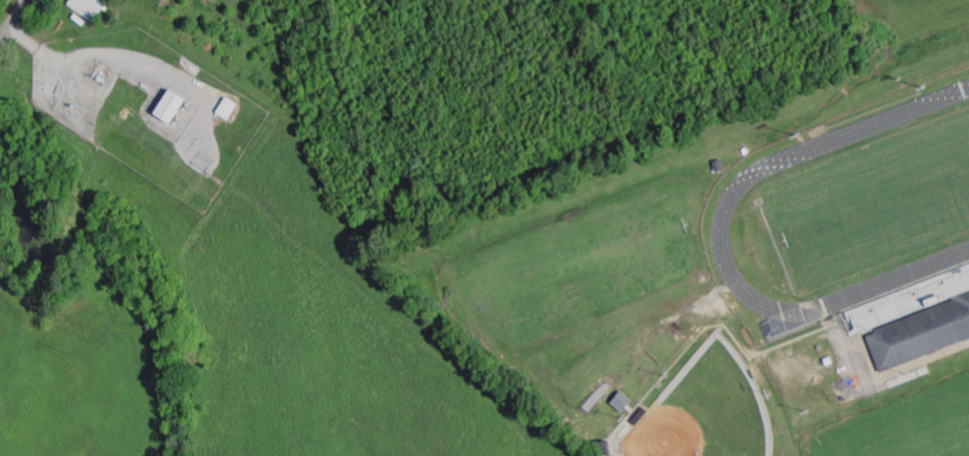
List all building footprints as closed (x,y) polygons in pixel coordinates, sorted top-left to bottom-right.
[(93,24),(111,0),(70,0),(67,4),(93,24)] [(170,125),(185,100),(167,90),(153,115),(170,125)] [(239,105),(226,98),(217,114),(229,121),(239,105)] [(866,329),(878,370),(968,342),(968,297),(866,329)] [(622,413),(632,400),(620,392),(611,405),(622,413)]
